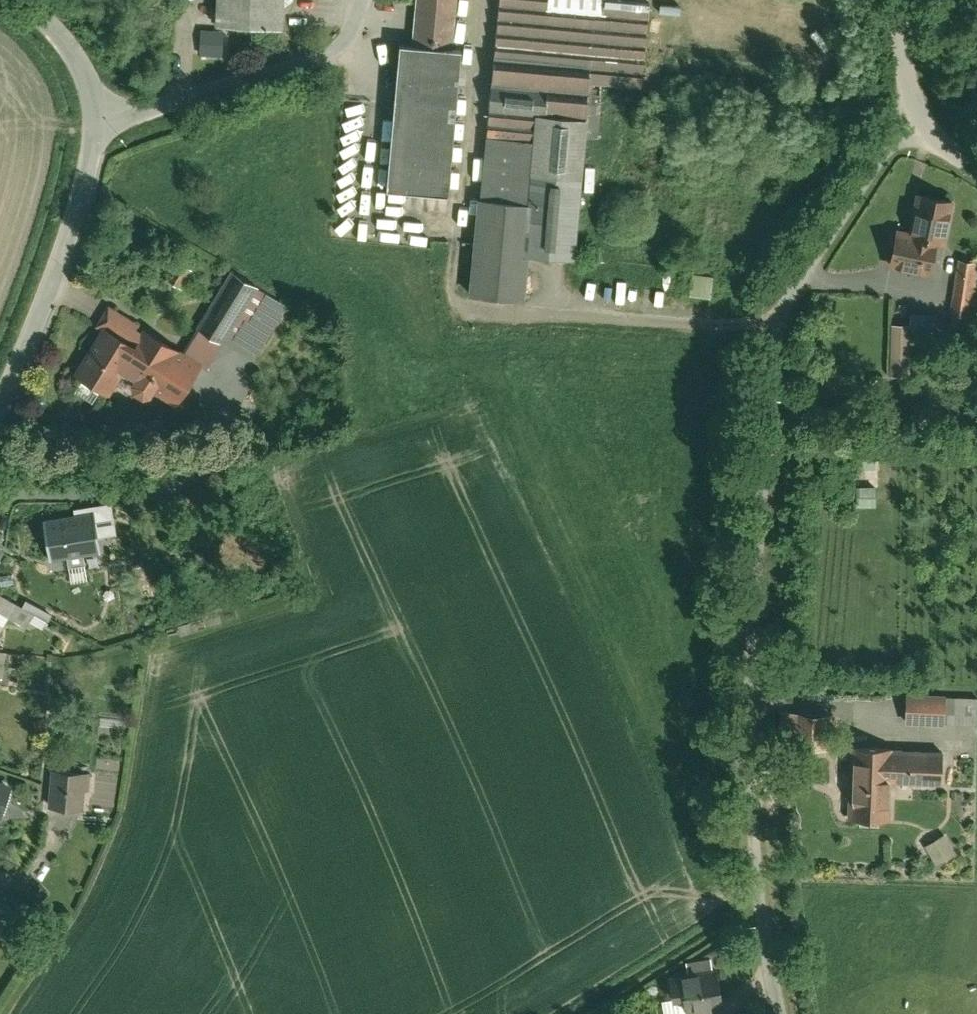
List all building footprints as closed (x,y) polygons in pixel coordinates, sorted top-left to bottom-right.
[(216,27),(283,31),(284,0),(218,0),(216,27)] [(407,47),(450,51),(454,0),(411,0),(407,47)] [(471,295),(523,300),(527,257),(577,262),(592,87),(646,92),(654,5),(606,1),(607,0),(497,0),(471,295)] [(388,191),(451,196),(463,52),(450,51),(407,47),(399,47),(388,191)] [(963,189),(925,180),(915,219),(950,226),(954,226),(963,189)] [(899,233),(895,252),(943,262),(950,226),(915,219),(903,216),(901,221),(896,220),(894,232),(899,233)] [(962,245),(956,297),(976,300),(976,247),(962,245)] [(268,275),(239,257),(203,314),(233,332),(237,325),(266,279),(268,275)] [(714,278),(692,275),(689,297),(711,300),(714,278)] [(278,287),(266,279),(237,325),(250,333),(278,287)] [(278,287),(250,333),(265,343),(296,293),(281,284),(278,287)] [(186,335),(116,293),(104,314),(109,317),(83,361),(116,381),(130,358),(145,367),(139,377),(159,389),(165,379),(187,393),(211,353),(184,337),(186,335)] [(943,303),(919,301),(918,313),(918,323),(942,325),(943,303)] [(918,323),(918,313),(898,312),(895,364),(915,366),(918,323)] [(98,401),(104,389),(86,380),(80,392),(98,401)] [(93,514),(44,522),(51,558),(68,555),(69,564),(89,561),(87,552),(99,550),(93,514)] [(9,583),(1,596),(15,604),(32,615),(45,594),(27,583),(23,591),(9,583)] [(50,590),(45,599),(58,607),(64,599),(50,590)] [(3,626),(15,604),(1,596),(0,595),(0,624),(3,626)] [(0,626),(0,661),(4,662),(8,627),(0,626)] [(956,682),(913,682),(912,711),(955,712),(956,684),(956,682)] [(956,684),(955,712),(976,712),(976,685),(956,684)] [(783,711),(783,745),(834,746),(835,712),(783,711)] [(906,753),(906,765),(957,766),(957,744),(906,743),(906,753)] [(906,753),(865,752),(864,812),(905,813),(906,765),(906,753)] [(95,760),(59,755),(54,794),(91,798),(95,760)] [(0,764),(0,799),(14,804),(25,772),(0,764)] [(949,807),(925,821),(946,855),(969,841),(949,807)] [(696,961),(677,964),(681,985),(682,990),(696,988),(704,986),(706,999),(727,995),(725,983),(734,982),(730,956),(722,957),(720,945),(694,949),(696,961)] [(698,1006),(696,988),(682,990),(681,985),(671,986),(675,1010),(698,1006)]
